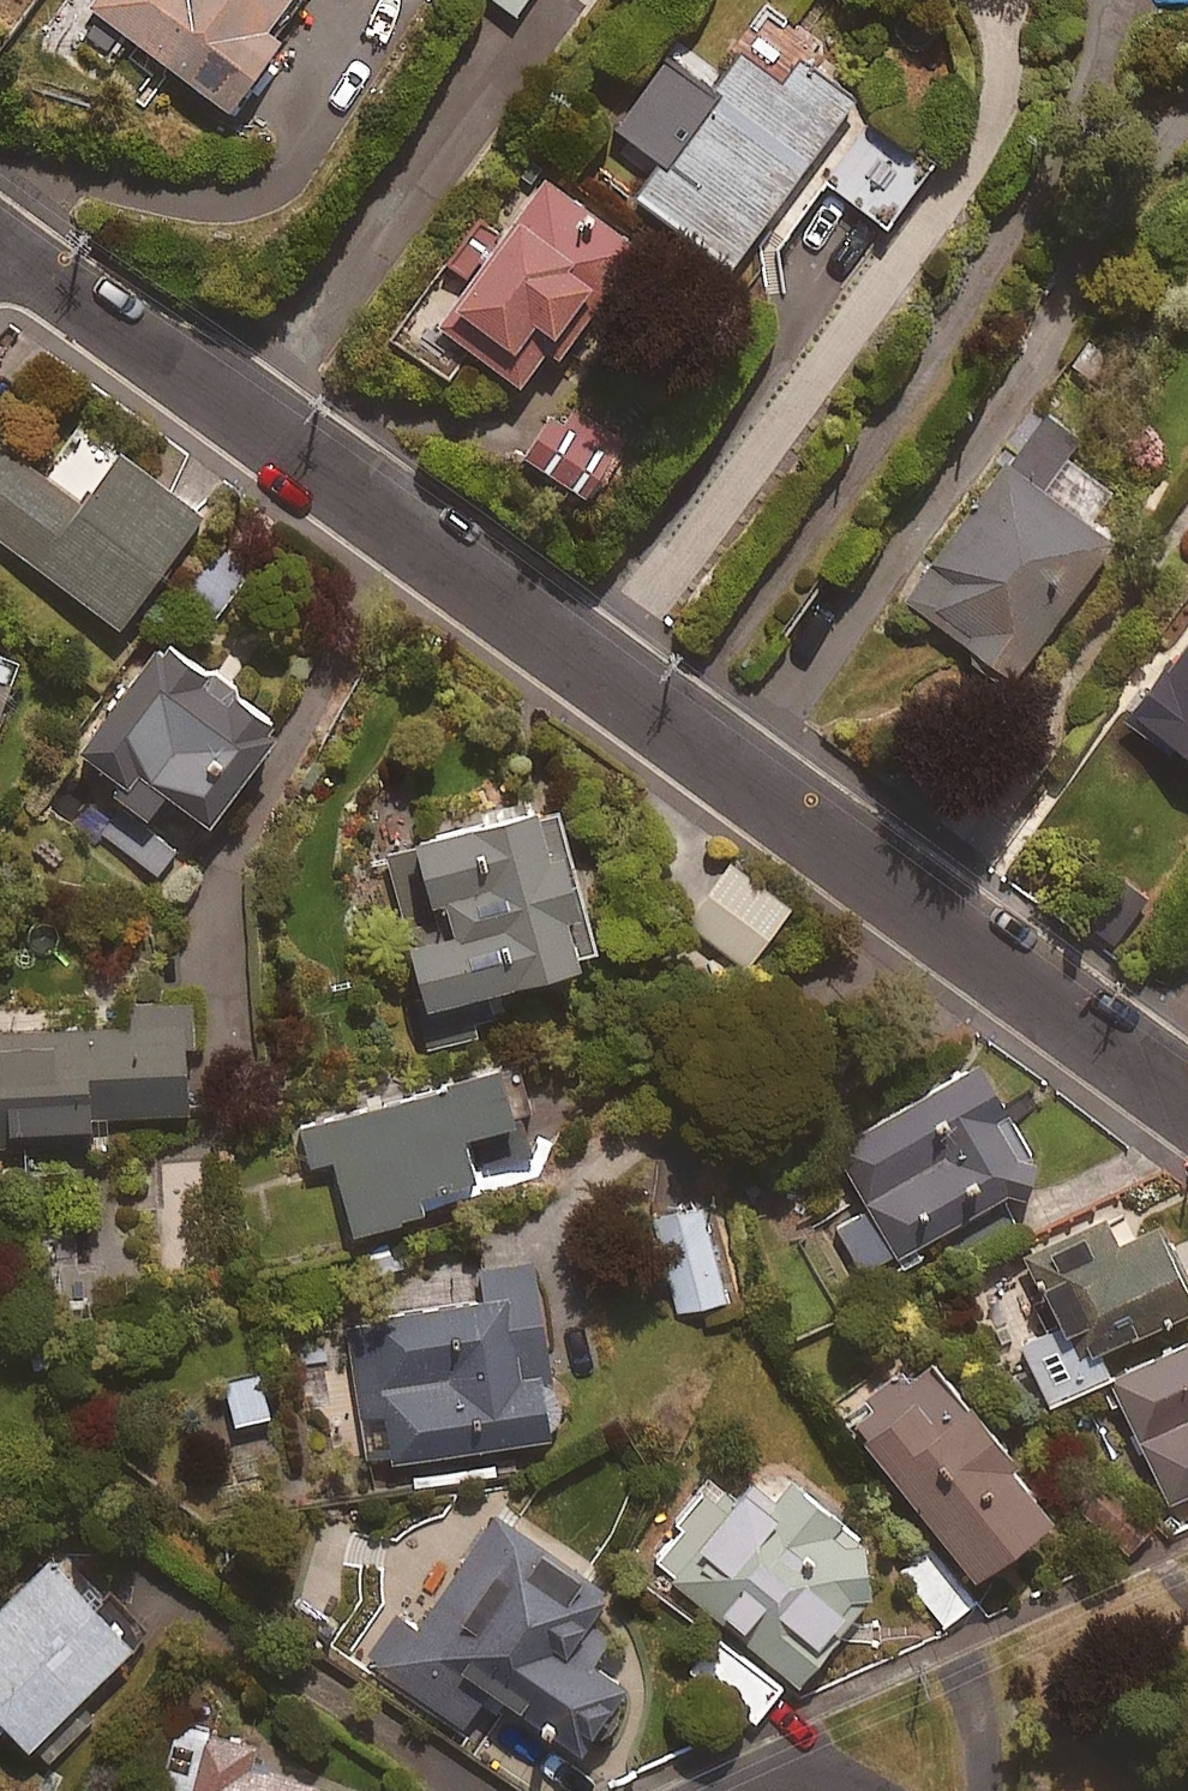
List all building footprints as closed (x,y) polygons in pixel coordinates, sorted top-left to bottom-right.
[(92,1),(230,100),(281,28),(267,19),(280,0),(92,0),(92,1)] [(502,2),(519,13),(527,0),(498,0),(502,2)] [(731,256),(753,225),(781,244),(827,179),(886,220),(938,147),(759,20),(714,83),(668,51),(619,120),(663,151),(637,189),(731,256)] [(447,256),(461,266),(405,338),(447,371),(471,341),(523,381),(548,349),(562,359),(601,309),(577,290),(623,232),(544,170),(486,245),(467,230),(447,256)] [(616,444),(555,401),(520,451),(580,494),(616,444)] [(1074,431),(1034,404),(905,590),(1011,663),(1106,526),(1040,481),(1074,431)] [(81,496),(0,438),(0,532),(122,619),(203,504),(119,444),(81,496)] [(110,778),(156,813),(176,787),(205,808),(285,702),(167,613),(76,734),(119,766),(110,778)] [(1132,694),(1187,737),(1187,621),(1132,694)] [(0,665),(0,702),(12,669),(0,665)] [(388,851),(423,981),(405,986),(422,1049),(485,1032),(481,1015),(503,1009),(494,977),(573,955),(570,945),(600,937),(557,782),(411,822),(417,843),(388,851)] [(95,844),(132,866),(137,856),(158,869),(173,842),(115,809),(95,844)] [(784,894),(727,853),(685,911),(742,952),(784,894)] [(84,1113),(86,1148),(114,1146),(112,1111),(189,1106),(182,996),(127,999),(128,1020),(0,1028),(0,1144),(20,1142),(19,1117),(84,1113)] [(835,1134),(873,1198),(833,1222),(859,1265),(899,1241),(908,1256),(1051,1170),(978,1048),(835,1134)] [(525,1071),(504,1078),(496,1054),(299,1123),(313,1161),(332,1154),(356,1223),(425,1199),(419,1182),(475,1163),(481,1179),(533,1160),(522,1129),(543,1121),(525,1071)] [(706,1213),(664,1224),(684,1306),(727,1295),(706,1213)] [(1078,1346),(1129,1318),(1138,1335),(1187,1308),(1187,1280),(1156,1221),(1116,1243),(1100,1214),(1028,1253),(1078,1346)] [(477,1259),(479,1273),(342,1295),(369,1459),(560,1428),(530,1250),(477,1259)] [(918,1322),(834,1389),(961,1546),(1038,1483),(996,1431),(1002,1426),(918,1322)] [(1174,1509),(1187,1503),(1187,1340),(1109,1379),(1174,1509)] [(271,1409),(259,1368),(223,1379),(236,1420),(271,1409)] [(899,1556),(790,1469),(773,1490),(749,1471),(730,1494),(714,1481),(651,1559),(800,1679),(899,1556)] [(1075,1511),(1130,1556),(1144,1541),(1157,1525),(1102,1484),(1075,1511)] [(602,1584),(492,1511),(416,1625),(392,1608),(361,1655),(480,1734),(507,1693),(575,1738),(622,1668),(569,1634),(602,1584)] [(52,1552),(0,1602),(0,1708),(28,1736),(132,1636),(118,1621),(52,1552)] [(898,1570),(944,1630),(959,1619),(972,1608),(926,1554),(898,1570)] [(780,1680),(722,1638),(694,1676),(753,1718),(766,1700),(780,1680)] [(254,1762),(260,1741),(177,1719),(163,1772),(173,1774),(168,1790),(363,1790),(254,1762)]
